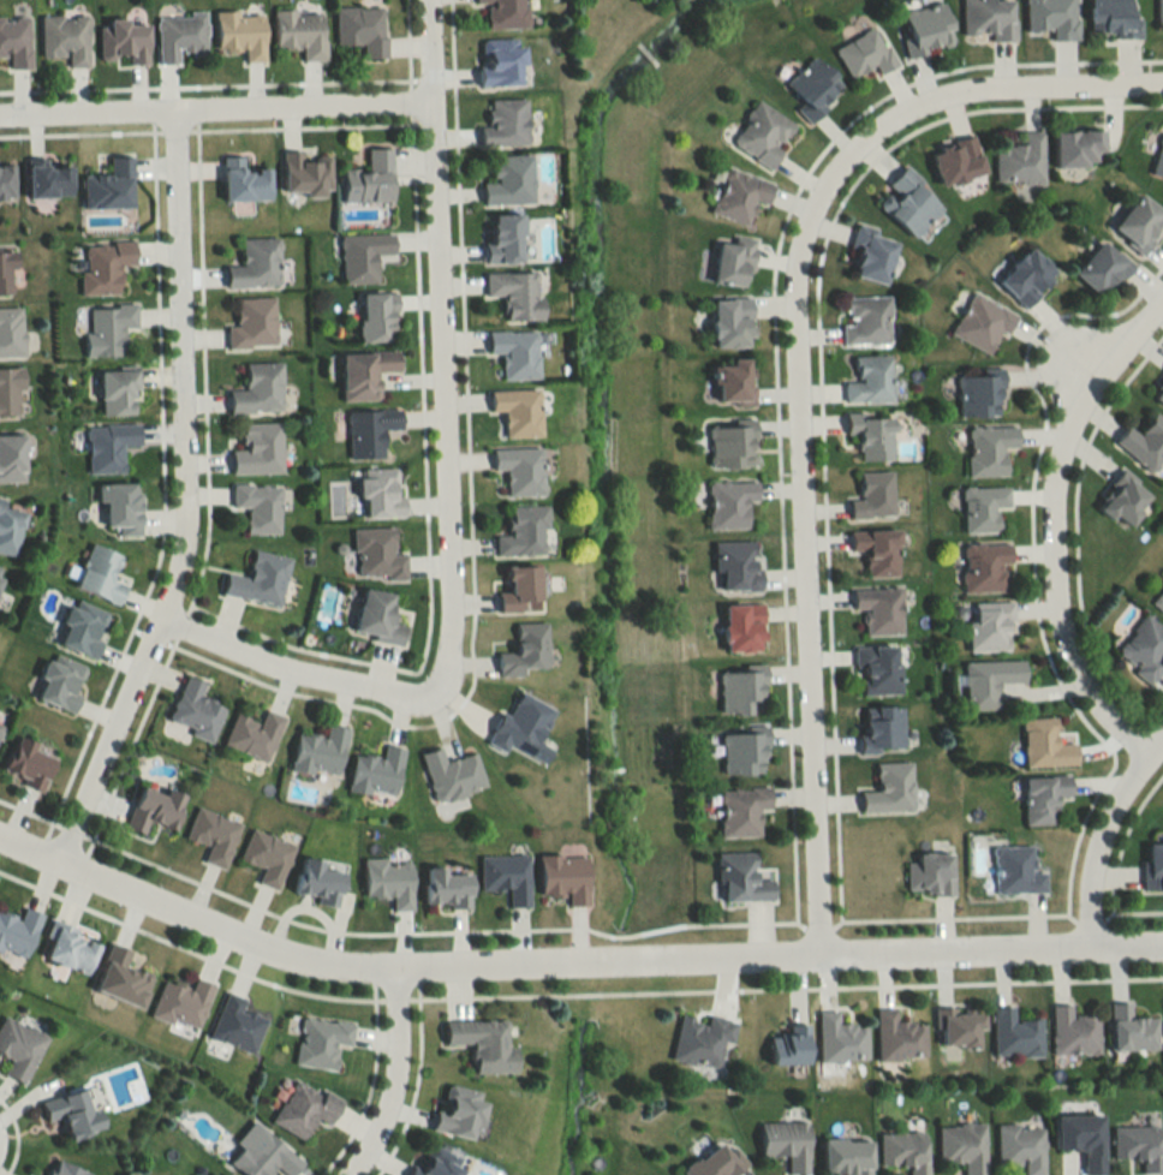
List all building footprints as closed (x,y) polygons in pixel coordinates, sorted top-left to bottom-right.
[(486,28),(527,28),(527,0),(473,0),(473,3),(486,3),(486,28)] [(961,40),(1012,40),(1012,0),(961,0),(961,40)] [(1024,31),(1048,30),(1049,40),(1076,40),(1075,0),(1024,0),(1024,31)] [(1130,15),(1131,0),(1089,0),(1088,35),(1139,35),(1139,15),(1130,15)] [(953,45),(942,1),(902,11),(908,37),(901,39),(905,57),(953,45)] [(384,57),(384,7),(335,7),(335,44),(360,43),(361,57),(384,57)] [(300,61),(324,60),(322,9),(273,10),(274,49),(299,48),(300,61)] [(216,49),(244,49),(244,62),(264,62),(263,12),(216,12),(216,49)] [(156,15),(158,63),(179,62),(179,56),(205,55),(204,13),(156,15)] [(40,15),(40,57),(66,57),(66,66),(88,66),(88,15),(40,15)] [(6,57),(6,68),(30,68),(29,18),(0,18),(0,57),(6,57)] [(148,63),(148,20),(98,20),(98,63),(148,63)] [(848,78),(873,65),(877,74),(894,66),(875,26),(833,47),(848,78)] [(523,84),(523,38),(480,38),(480,84),(523,84)] [(803,100),(795,109),(808,121),(843,84),(812,55),(785,84),(803,100)] [(483,146),(527,145),(527,99),(483,99),(483,146)] [(768,167),(794,125),(756,100),(729,143),(768,167)] [(1054,129),(1054,165),(1101,165),(1101,129),(1054,129)] [(1042,131),(1021,130),(1021,146),(994,146),(994,183),(1042,183),(1042,131)] [(1160,132),(1150,173),(1162,176),(1162,133),(1160,132)] [(929,147),(938,185),(984,174),(975,136),(929,147)] [(390,147),(366,147),(366,167),(341,168),(342,200),(390,200),(390,147)] [(303,151),(283,151),(283,194),(330,194),(330,157),(303,157),(303,151)] [(82,208),(131,208),(131,155),(108,156),(108,173),(82,173),(82,208)] [(532,204),(532,155),(491,155),(491,182),(482,182),(482,204),(532,204)] [(269,200),(268,168),(243,168),(243,156),(223,156),(223,200),(269,200)] [(13,161),(0,161),(0,198),(13,198),(13,161)] [(28,196),(69,196),(69,163),(27,163),(28,196)] [(773,183),(724,168),(710,215),(746,225),(753,202),(766,206),(773,183)] [(914,237),(944,205),(904,168),(874,200),(914,237)] [(1139,252),(1162,221),(1162,211),(1139,192),(1110,229),(1139,252)] [(485,262),(521,262),(522,214),(486,213),(485,262)] [(883,284),(896,236),(854,225),(846,258),(855,261),(851,276),(883,284)] [(339,234),(341,283),(375,282),(375,255),(393,254),(392,232),(339,234)] [(748,286),(753,239),(717,235),(712,283),(748,286)] [(278,238),(241,238),(241,265),(225,265),(225,286),(278,286),(278,238)] [(1073,272),(1101,297),(1130,265),(1102,240),(1073,272)] [(82,295),(119,295),(119,266),(134,266),(134,242),(81,242),(82,295)] [(1057,274),(1030,247),(996,280),(1022,307),(1057,274)] [(0,248),(0,293),(12,293),(12,248),(0,248)] [(485,295),(503,295),(503,320),(540,320),(540,272),(485,272),(485,295)] [(394,290),(358,291),(359,341),(395,340),(394,290)] [(949,335),(992,356),(1013,313),(971,292),(949,335)] [(841,345),(890,343),(888,296),(844,298),(845,323),(840,324),(841,345)] [(226,326),(226,348),(275,347),(274,297),(235,297),(236,326),(226,326)] [(712,298),(712,347),(750,347),(750,298),(712,298)] [(123,356),(123,329),(135,329),(135,305),(86,305),(86,356),(123,356)] [(22,356),(22,307),(0,307),(0,356),(22,356)] [(537,378),(536,330),(487,331),(487,353),(501,353),(501,378),(537,378)] [(398,371),(397,351),(340,352),(341,400),(378,400),(378,371),(398,371)] [(889,355),(854,355),(854,381),(843,381),(843,401),(889,401),(889,355)] [(729,357),(729,364),(715,364),(716,403),(751,403),(750,357),(729,357)] [(245,362),(245,389),(229,389),(229,411),(281,410),(281,362),(245,362)] [(21,367),(0,367),(0,418),(22,418),(21,367)] [(99,369),(99,413),(136,413),(136,369),(99,369)] [(956,375),(956,416),(999,416),(999,375),(956,375)] [(1162,399),(1162,377),(1152,388),(1162,399)] [(489,390),(490,411),(504,411),(504,437),(540,436),(539,389),(489,390)] [(347,459),(384,458),(383,432),(400,432),(399,409),(346,410),(347,459)] [(1155,412),(1138,434),(1128,426),(1115,442),(1152,473),(1162,460),(1162,419),(1155,412)] [(858,460),(891,460),(891,414),(844,414),(844,434),(858,434),(858,460)] [(281,422),(242,422),(242,449),(230,449),(230,473),(281,473),(281,422)] [(139,423),(87,424),(88,473),(123,473),(122,445),(139,445),(139,423)] [(708,427),(710,468),(756,466),(754,425),(708,427)] [(1003,475),(1003,448),(1016,448),(1016,427),(966,427),(966,475),(1003,475)] [(23,482),(23,432),(0,432),(0,482),(23,482)] [(542,494),(541,447),(492,448),(493,469),(506,469),(507,494),(542,494)] [(403,516),(402,495),(398,496),(397,467),(358,468),(360,517),(403,516)] [(859,499),(848,499),(848,517),(891,517),(891,470),(859,471),(859,499)] [(1096,502),(1126,528),(1152,497),(1122,471),(1096,502)] [(707,481),(707,529),(747,529),(747,503),(756,503),(756,481),(707,481)] [(117,536),(139,536),(138,482),(98,482),(98,502),(104,502),(104,528),(117,528),(117,536)] [(279,484),(231,484),(231,508),(245,508),(245,534),(279,534),(279,484)] [(962,532),(996,532),(996,507),(1007,507),(1007,487),(962,487),(962,532)] [(15,556),(23,510),(2,506),(3,498),(0,497),(0,553),(15,556)] [(494,555),(546,554),(545,505),(507,505),(507,534),(494,534),(494,555)] [(393,529),(355,528),(354,578),(405,579),(405,554),(393,553),(393,529)] [(864,577),(897,576),(896,529),(848,530),(849,551),(864,551),(864,577)] [(714,542),(714,590),(759,590),(759,542),(714,542)] [(73,586),(117,604),(125,585),(112,579),(121,555),(91,543),(73,586)] [(961,592),(1009,592),(1009,544),(961,544),(961,592)] [(289,558),(253,551),(248,578),(225,573),(221,595),(279,607),(289,558)] [(538,565),(507,565),(507,592),(497,592),(497,613),(520,613),(520,599),(538,599),(538,565)] [(1162,612),(1162,587),(1151,601),(1162,612)] [(851,589),(851,610),(863,610),(863,635),(900,635),(899,588),(851,589)] [(392,592),(359,589),(355,637),(403,642),(405,625),(390,623),(392,592)] [(111,614),(72,598),(53,643),(92,659),(111,614)] [(1011,602),(968,603),(968,650),(1011,650),(1011,602)] [(723,652),(761,652),(761,604),(723,604),(723,652)] [(1162,666),(1162,628),(1143,614),(1113,657),(1151,683),(1162,666)] [(547,623),(515,623),(515,653),(497,653),(498,674),(547,673),(547,623)] [(853,646),(855,695),(897,694),(896,645),(853,646)] [(33,698),(71,713),(88,667),(49,653),(33,698)] [(963,711),(997,711),(997,684),(1024,684),(1024,661),(963,661),(963,711)] [(719,713),(763,713),(763,672),(719,672),(719,713)] [(212,741),(224,707),(199,697),(204,683),(184,675),(165,723),(212,741)] [(545,763),(552,748),(539,742),(554,709),(519,693),(508,716),(499,713),(485,743),(504,753),(508,745),(545,763)] [(900,706),(855,708),(857,752),(902,750),(900,706)] [(265,763),(284,718),(264,709),(258,723),(235,713),(222,745),(265,763)] [(1055,718),(1022,719),(1023,767),(1075,766),(1074,744),(1056,745),(1055,718)] [(338,777),(347,728),(327,724),(324,738),(296,733),(290,768),(338,777)] [(763,774),(763,734),(721,734),(721,774),(763,774)] [(35,743),(15,736),(1,775),(42,790),(54,759),(32,751),(35,743)] [(381,758),(353,754),(347,790),(395,797),(402,747),(383,745),(381,758)] [(420,754),(436,804),(485,787),(474,752),(445,762),(440,747),(420,754)] [(911,810),(909,762),(874,763),(875,790),(857,791),(858,812),(911,810)] [(1023,824),(1055,824),(1055,798),(1069,797),(1069,776),(1023,777),(1023,824)] [(141,784),(124,827),(143,835),(149,821),(171,830),(185,796),(165,788),(163,793),(141,784)] [(719,837),(758,837),(758,809),(768,809),(768,789),(719,789),(719,837)] [(223,870),(240,823),(195,807),(184,838),(208,846),(202,862),(223,870)] [(278,889),(293,843),(248,830),(239,861),(261,868),(257,883),(278,889)] [(1162,889),(1162,876),(1162,841),(1142,842),(1144,890),(1162,889)] [(1044,871),(1031,871),(1031,845),(993,845),(993,893),(1044,893),(1044,871)] [(772,900),(772,879),(754,879),(754,852),(716,853),(717,901),(772,900)] [(950,893),(950,852),(915,852),(915,862),(905,862),(905,893),(950,893)] [(479,890),(507,890),(507,907),(528,907),(528,854),(479,854),(479,890)] [(539,856),(539,896),(566,895),(567,905),(587,905),(586,855),(539,856)] [(344,865),(300,857),(294,891),(317,895),(315,903),(336,907),(344,865)] [(391,896),(391,910),(412,910),(411,859),(363,860),(364,896),(391,896)] [(425,866),(425,907),(469,907),(469,871),(446,871),(446,866),(425,866)] [(25,958),(41,913),(23,907),(19,918),(0,912),(0,950),(25,958)] [(97,944),(76,938),(79,929),(52,920),(40,959),(88,974),(97,944)] [(130,951),(109,944),(93,991),(140,1008),(151,975),(125,966),(130,951)] [(212,984),(193,978),(190,989),(161,981),(150,1016),(198,1031),(212,984)] [(208,1036),(251,1052),(265,1017),(242,1008),(246,999),(225,991),(208,1036)] [(1051,1004),(1051,1055),(1098,1055),(1098,1016),(1070,1016),(1070,1004),(1051,1004)] [(1130,1004),(1109,1004),(1110,1050),(1156,1049),(1156,1018),(1130,1018),(1130,1004)] [(991,1007),(993,1058),(1041,1056),(1040,1019),(1012,1020),(1012,1006),(991,1007)] [(936,1049),(981,1048),(980,1008),(935,1009),(936,1049)] [(875,1010),(876,1060),(924,1060),(923,1023),(895,1023),(895,1009),(875,1010)] [(817,1062),(866,1062),(866,1024),(836,1024),(836,1012),(817,1012),(817,1062)] [(3,1074),(23,1084),(47,1037),(3,1014),(0,1019),(0,1055),(10,1059),(3,1074)] [(706,1015),(705,1021),(678,1016),(670,1059),(718,1068),(723,1041),(730,1042),(734,1020),(706,1015)] [(352,1025),(301,1016),(293,1065),(333,1071),(337,1046),(349,1048),(352,1025)] [(506,1048),(505,1020),(443,1022),(444,1046),(472,1045),(472,1074),(516,1073),(515,1048),(506,1048)] [(769,1064),(805,1064),(805,1028),(769,1028),(769,1064)] [(296,1076),(270,1121),(303,1141),(316,1119),(327,1125),(341,1102),(296,1076)] [(431,1131),(475,1140),(484,1093),(445,1085),(440,1112),(435,1111),(431,1131)] [(62,1118),(68,1140),(98,1132),(86,1089),(41,1102),(46,1122),(62,1118)] [(1055,1116),(1056,1151),(1083,1151),(1084,1174),(1102,1174),(1101,1115),(1055,1116)] [(786,1157),(786,1174),(789,1174),(808,1174),(806,1123),(759,1124),(760,1158),(786,1157)] [(964,1164),(964,1174),(985,1174),(985,1125),(938,1125),(938,1164),(964,1164)] [(997,1167),(1023,1167),(1023,1174),(1043,1174),(1043,1126),(996,1126),(997,1167)] [(1113,1160),(1140,1160),(1140,1174),(1160,1174),(1159,1126),(1112,1127),(1113,1160)] [(259,1128),(229,1165),(242,1174),(269,1174),(274,1169),(282,1174),(292,1174),(302,1163),(259,1128)] [(880,1166),(907,1166),(908,1174),(926,1174),(925,1132),(879,1133),(880,1166)] [(723,1137),(678,1174),(679,1174),(732,1174),(745,1164),(723,1137)] [(821,1140),(821,1174),(870,1174),(870,1140),(821,1140)] [(424,1143),(410,1174),(458,1174),(465,1160),(424,1143)] [(56,1160),(49,1174),(88,1174),(56,1160)]
